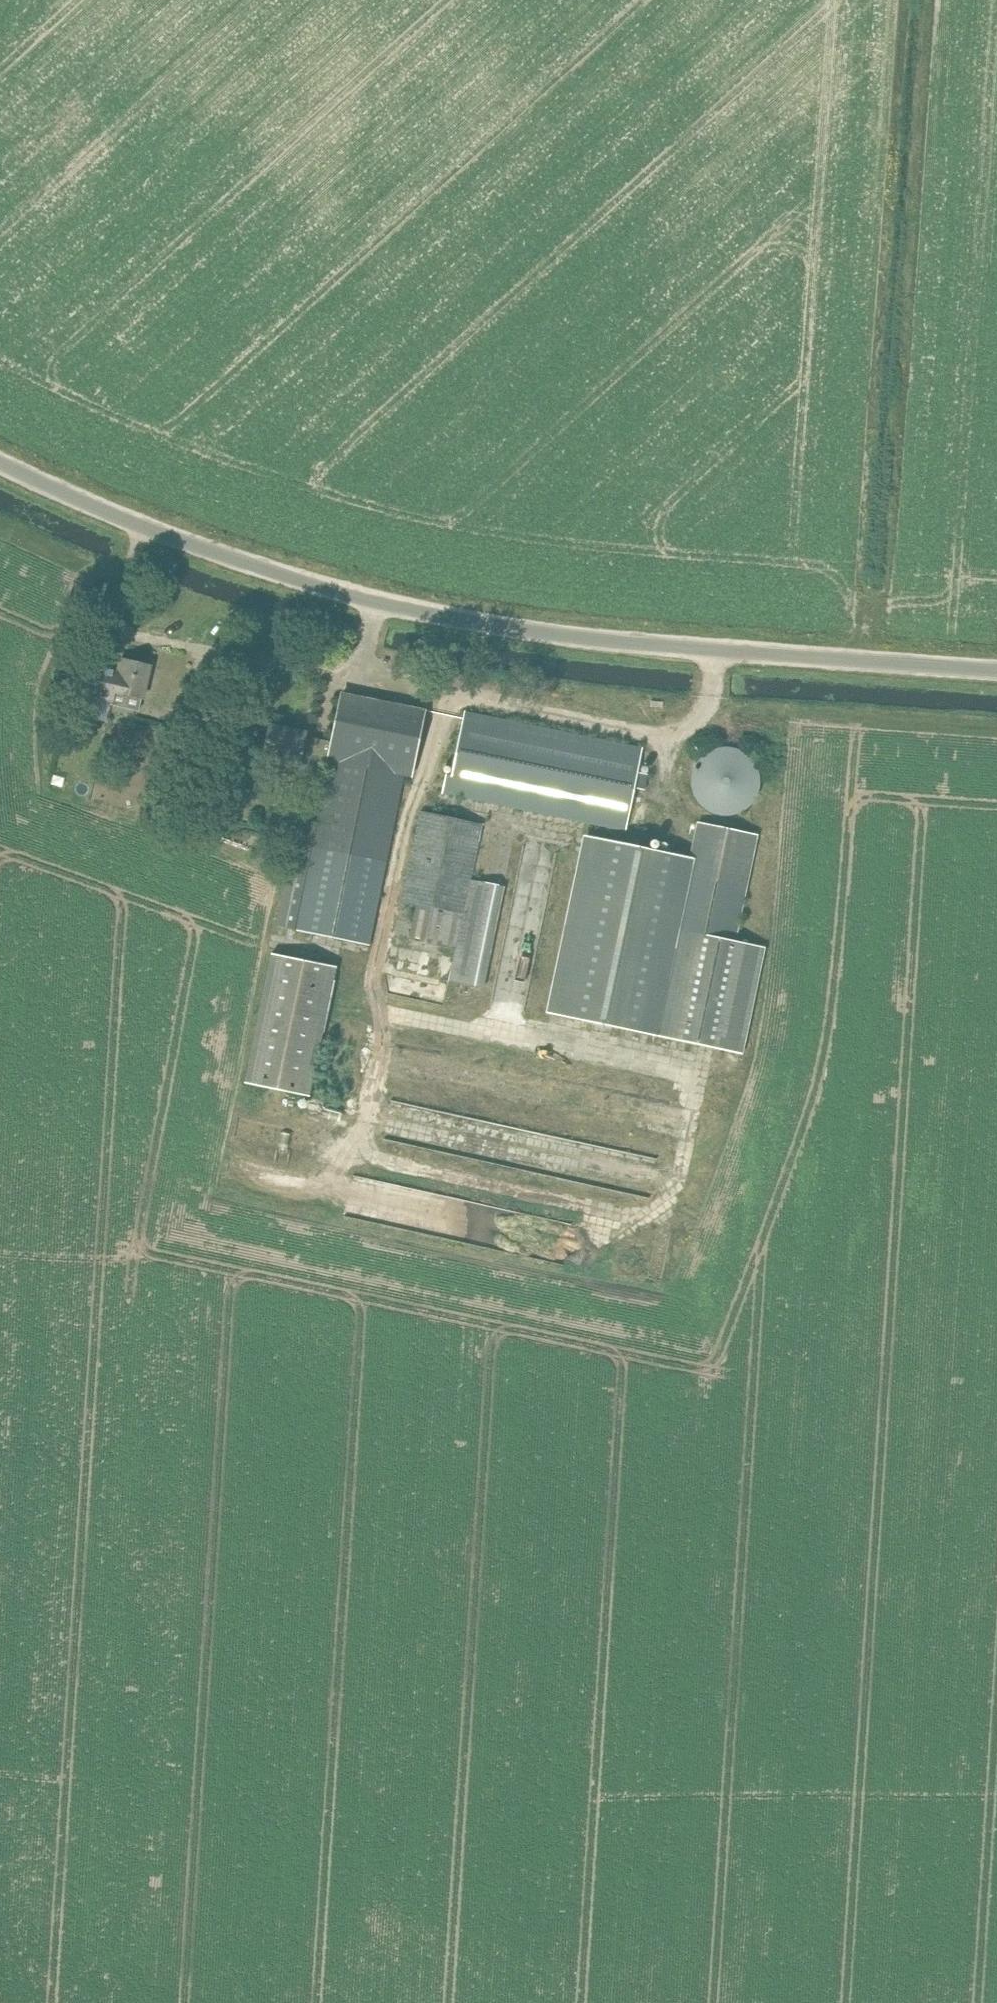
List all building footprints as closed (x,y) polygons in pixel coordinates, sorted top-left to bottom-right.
[(121,673),(117,690),(117,691),(143,696),(150,665),(124,659),(121,673)] [(117,690),(121,673),(102,668),(102,667),(73,660),(66,689),(96,695),(98,685),(117,690)] [(334,760),(321,822),(297,817),(275,925),(371,945),(407,774),(412,775),(425,711),(342,693),(332,741),(305,736),(306,733),(270,725),(264,755),(300,762),(301,753),(334,760)] [(624,828),(641,747),(465,711),(452,774),(446,773),(442,790),(624,828)] [(760,774),(756,765),(750,757),(742,751),(733,748),(723,747),(713,750),(704,756),(698,764),(694,773),(693,783),(696,793),(701,801),(708,808),(717,813),(727,814),(737,813),(745,809),(753,802),(758,793),(760,784),(760,774)] [(504,885),(472,879),(483,824),(421,811),(402,904),(415,906),(408,940),(455,949),(448,981),(483,988),(504,885)] [(734,939),(756,834),(697,822),(690,856),(583,834),(547,1012),(651,1033),(742,1052),(764,946),(734,939)] [(270,952),(243,1081),(309,1095),(336,966),(270,952)] [(630,1150),(509,1126),(501,1162),(604,1183),(607,1169),(625,1173),(630,1150)]
